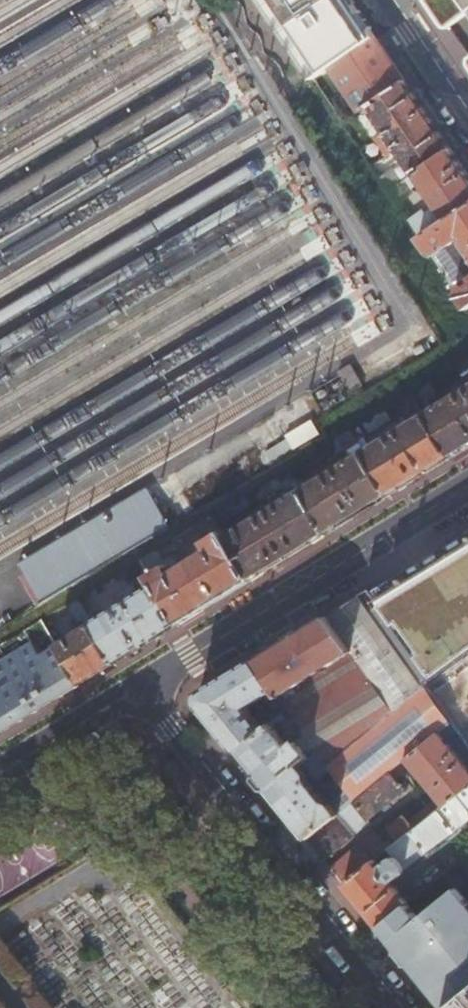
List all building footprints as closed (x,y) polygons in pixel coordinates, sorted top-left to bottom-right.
[(272,17),(297,0),(261,0),(272,17)] [(272,17),(314,79),(377,37),(352,0),(297,0),(272,17)] [(443,28),(449,28),(467,14),(467,0),(425,0),(443,28)] [(368,106),(406,80),(377,37),(334,67),(362,110),(368,106)] [(414,175),(452,148),(406,80),(368,106),(390,140),(382,146),(388,155),(397,149),(414,175)] [(467,207),(467,172),(452,148),(414,175),(401,184),(389,191),(394,199),(421,182),(435,203),(432,207),(424,213),(422,210),(408,220),(421,239),(467,207)] [(389,191),(401,184),(395,174),(383,182),(389,191)] [(421,239),(467,308),(467,207),(421,239)] [(414,392),(420,402),(467,373),(467,359),(414,392)] [(352,365),(340,372),(353,393),(365,385),(352,365)] [(467,448),(467,389),(427,414),(454,457),(467,448)] [(420,402),(414,392),(352,431),(358,441),(404,413),(411,424),(365,452),(391,495),(454,457),(427,414),(420,402)] [(358,441),(352,431),(290,468),(296,479),(346,449),(356,457),(303,490),(329,533),(391,495),(365,452),(358,441)] [(296,479),(290,468),(213,516),(219,526),(283,487),(284,489),(297,480),(296,479)] [(22,564),(28,574),(45,603),(177,525),(154,486),(22,564)] [(329,533),(303,490),(292,497),(288,491),(283,494),(287,500),(226,537),(252,579),(329,533)] [(219,526),(213,516),(185,533),(189,541),(200,535),(209,550),(186,564),(183,560),(177,564),(180,568),(173,572),(168,565),(160,569),(151,554),(141,560),(148,571),(157,585),(180,623),(252,579),(226,537),(219,526)] [(173,556),(166,545),(159,549),(166,560),(173,556)] [(378,615),(427,685),(428,686),(467,656),(467,556),(378,615)] [(148,571),(141,560),(123,571),(130,582),(148,571)] [(45,603),(28,574),(20,578),(38,608),(45,603)] [(180,623),(157,585),(142,594),(136,585),(126,591),(131,600),(95,623),(118,661),(180,623)] [(378,615),(362,593),(326,615),(395,710),(425,686),(427,685),(378,615)] [(95,623),(80,598),(69,604),(80,622),(85,621),(88,627),(77,634),(71,623),(60,630),(67,640),(60,644),(63,648),(83,683),(118,661),(95,623)] [(395,710),(326,615),(253,659),(276,691),(284,703),(288,708),(306,733),(318,750),(328,764),(395,710)] [(83,683),(63,648),(60,644),(46,618),(0,646),(0,733),(83,683)] [(276,691),(253,659),(203,690),(201,707),(237,750),(282,713),(288,708),(284,703),(259,723),(247,708),(276,691)] [(332,803),(349,790),(357,800),(392,772),(452,723),(425,686),(395,710),(328,764),(318,750),(269,790),(310,839),(341,814),(332,803)] [(269,790),(318,750),(306,733),(289,746),(274,728),(286,718),(282,713),(237,750),(269,790)] [(467,786),(467,767),(445,738),(451,733),(456,729),(452,723),(392,772),(396,777),(411,764),(440,799),(411,822),(406,815),(381,836),(371,837),(332,867),(347,885),(375,862),(386,853),(467,786)] [(451,733),(467,756),(467,746),(456,729),(451,733)] [(392,775),(357,800),(341,814),(310,839),(325,858),(372,822),(371,821),(376,818),(373,814),(405,790),(392,775)] [(467,821),(467,786),(386,853),(390,858),(379,867),(375,862),(347,885),(379,925),(407,903),(392,883),(404,873),(404,870),(467,821)] [(419,884),(423,890),(455,863),(451,858),(419,884)] [(407,903),(379,925),(411,964),(447,1007),(448,1007),(467,992),(467,900),(457,888),(420,919),(407,903)] [(448,1007),(467,1007),(467,992),(448,1007)]
